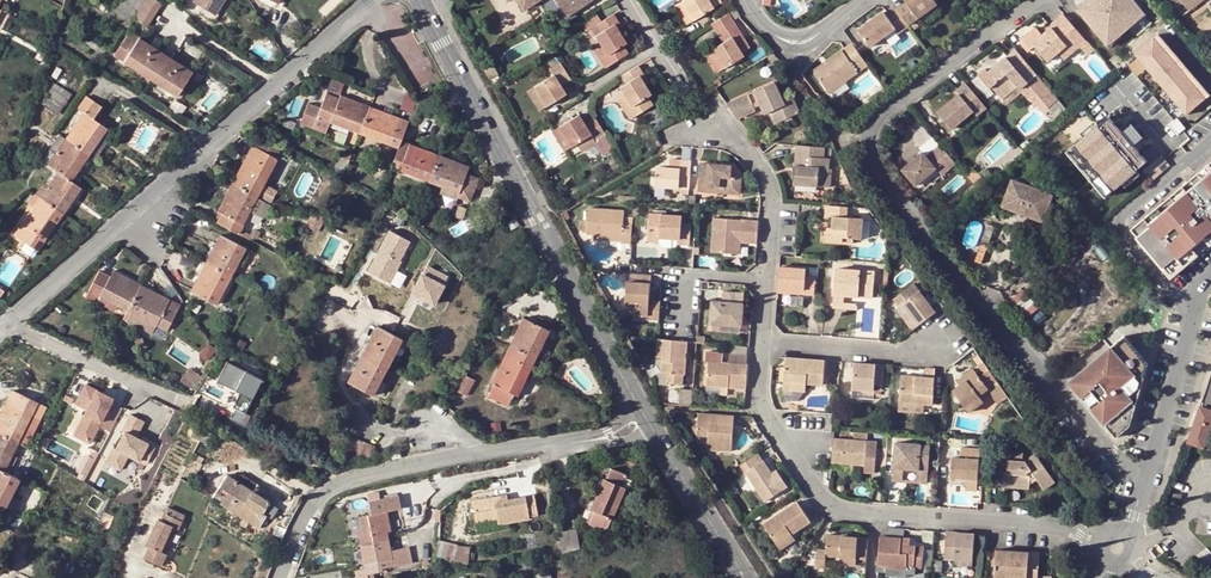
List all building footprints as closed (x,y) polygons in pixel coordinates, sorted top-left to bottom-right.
[(146,0),(121,0),(116,8),(133,19),(139,11),(144,3),(146,0)] [(156,0),(146,0),(144,3),(157,12),(162,4),(156,0)] [(193,2),(214,15),(224,0),(195,0),(193,2)] [(523,9),(537,0),(517,0),(523,9)] [(565,17),(590,0),(554,0),(565,17)] [(692,18),(681,0),(677,0),(674,2),(687,22),(692,18)] [(692,18),(720,0),(681,0),(692,18)] [(801,9),(810,3),(808,0),(796,0),(801,9)] [(897,9),(908,25),(937,4),(934,0),(905,0),(906,2),(897,9)] [(1077,10),(1107,46),(1144,16),(1131,0),(1089,0),(1077,10)] [(1203,0),(1195,0),(1185,7),(1181,0),(1170,0),(1181,16),(1203,0)] [(157,12),(144,3),(139,11),(151,20),(157,12)] [(113,6),(107,15),(128,28),(134,20),(133,19),(116,8),(113,6)] [(908,25),(897,9),(887,16),(884,12),(859,31),(871,46),(886,35),(896,29),(900,35),(910,27),(908,25)] [(748,46),(726,10),(709,21),(717,35),(721,33),(724,38),(721,40),(710,47),(722,67),(742,55),(740,50),(748,46)] [(139,11),(133,19),(134,20),(146,28),(151,20),(139,11)] [(612,23),(616,21),(610,13),(595,23),(599,30),(593,35),(597,43),(610,63),(626,53),(621,45),(624,42),(618,32),(612,23)] [(1060,16),(1047,27),(1049,29),(1041,37),(1031,46),(1046,64),(1058,53),(1063,60),(1076,49),(1083,43),(1060,16)] [(910,27),(912,30),(919,25),(915,20),(908,25),(910,27)] [(622,30),(616,21),(612,23),(618,32),(622,30)] [(1049,29),(1047,27),(1039,34),(1041,37),(1049,29)] [(423,38),(418,29),(414,30),(419,40),(423,38)] [(896,29),(886,35),(890,42),(900,35),(896,29)] [(114,56),(124,63),(127,58),(142,67),(139,72),(150,79),(166,55),(129,32),(114,56)] [(1187,113),(1207,94),(1158,34),(1138,53),(1187,113)] [(610,63),(597,43),(591,47),(604,67),(610,63)] [(1083,43),(1076,49),(1084,59),(1092,52),(1083,43)] [(841,51),(825,63),(828,66),(815,75),(828,93),(846,80),(857,72),(867,65),(852,44),(841,51)] [(716,70),(722,67),(710,47),(704,52),(716,70)] [(1045,87),(1013,50),(1003,59),(1006,63),(998,69),(995,66),(985,75),(992,84),(988,88),(1000,101),(1014,88),(1019,93),(1027,102),(1035,96),(1045,87)] [(255,56),(247,51),(244,57),(252,62),(255,56)] [(193,72),(166,55),(150,79),(162,86),(162,87),(177,97),(193,72)] [(127,58),(124,63),(139,72),(142,67),(127,58)] [(491,59),(484,63),(492,77),(499,72),(491,59)] [(558,84),(569,77),(558,59),(546,67),(549,73),(531,85),(543,105),(561,95),(555,86),(558,84)] [(1006,63),(1003,59),(995,66),(998,69),(1006,63)] [(828,66),(825,63),(812,72),(815,75),(828,66)] [(641,73),(636,65),(619,75),(623,82),(617,85),(622,94),(634,115),(651,105),(645,95),(648,94),(642,84),(637,76),(641,73)] [(197,71),(193,78),(199,81),(203,75),(197,71)] [(646,82),(641,73),(637,76),(642,84),(646,82)] [(331,79),(325,94),(339,99),(340,96),(344,85),(331,79)] [(849,84),(846,80),(828,93),(831,97),(849,84)] [(53,82),(39,102),(57,114),(71,93),(53,82)] [(564,93),(558,84),(555,86),(561,95),(564,93)] [(543,105),(531,85),(525,89),(538,108),(543,105)] [(774,85),(755,93),(760,105),(765,115),(770,112),(776,124),(798,113),(791,98),(783,102),(774,85)] [(983,110),(961,85),(953,92),(956,96),(947,103),(934,115),(949,132),(969,114),(973,119),(983,110)] [(869,96),(872,100),(886,90),(883,86),(869,96)] [(1045,87),(1035,96),(1049,111),(1058,103),(1045,87)] [(1004,106),(1019,93),(1014,88),(1000,101),(1004,106)] [(956,96),(953,92),(944,100),(947,103),(956,96)] [(755,93),(747,97),(753,107),(760,105),(755,93)] [(357,108),(359,104),(340,96),(339,99),(325,94),(320,107),(308,102),(300,123),(325,133),(328,125),(346,132),(347,129),(360,134),(368,112),(357,108)] [(634,115),(622,94),(616,98),(628,118),(634,115)] [(84,113),(72,129),(76,131),(69,142),(90,155),(97,145),(93,141),(103,126),(93,119),(101,107),(86,97),(78,108),(84,113)] [(747,97),(727,106),(737,120),(754,111),(753,107),(747,97)] [(186,108),(175,101),(168,112),(179,119),(186,108)] [(370,108),(359,104),(357,108),(368,112),(370,108)] [(370,108),(368,112),(379,116),(381,112),(370,108)] [(379,116),(368,112),(360,134),(373,139),(375,135),(391,141),(389,145),(398,148),(401,141),(408,122),(381,112),(379,116)] [(578,123),(582,121),(577,113),(573,115),(578,123)] [(600,156),(613,149),(592,115),(582,121),(578,123),(573,115),(557,125),(570,146),(574,143),(579,152),(593,144),(600,156)] [(1146,162),(1108,117),(1066,152),(1105,197),(1146,162)] [(1173,123),(1180,132),(1185,127),(1178,118),(1173,123)] [(563,150),(570,146),(557,125),(550,129),(563,150)] [(108,128),(103,126),(93,141),(97,145),(108,128)] [(76,131),(72,129),(66,138),(69,142),(76,131)] [(47,165),(66,138),(60,134),(41,161),(47,165)] [(375,135),(373,139),(389,145),(391,141),(375,135)] [(69,142),(66,138),(47,165),(58,172),(68,179),(78,164),(82,167),(90,155),(69,142)] [(260,138),(254,149),(272,158),(275,160),(281,149),(260,138)] [(918,154),(923,159),(936,146),(930,139),(916,151),(918,154)] [(439,156),(401,141),(398,148),(391,168),(400,171),(401,167),(417,173),(415,178),(429,183),(439,156)] [(823,158),(824,147),(797,145),(794,185),(831,187),(832,169),(829,168),(829,158),(823,158)] [(952,165),(936,146),(923,159),(918,154),(899,172),(913,187),(932,170),(939,177),(952,165)] [(264,173),(272,158),(254,149),(252,148),(232,185),(256,198),(268,175),(264,173)] [(351,154),(345,151),(343,157),(338,155),(334,165),(345,170),(351,154)] [(1161,155),(1142,171),(1150,180),(1168,165),(1161,155)] [(469,167),(439,156),(429,183),(442,188),(444,183),(460,190),(458,196),(470,201),(478,179),(466,174),(469,167)] [(276,160),(272,158),(264,173),(268,175),(276,160)] [(688,183),(689,162),(669,161),(668,169),(655,168),(654,188),(677,189),(677,183),(688,183)] [(1130,230),(1153,257),(1170,277),(1210,242),(1210,162),(1130,230)] [(78,164),(68,179),(72,181),(82,167),(78,164)] [(697,193),(705,193),(705,187),(722,188),(721,194),(737,196),(739,178),(730,178),(730,166),(699,164),(697,193)] [(401,167),(400,171),(415,178),(417,173),(401,167)] [(979,174),(987,183),(995,177),(989,170),(984,169),(979,174)] [(68,179),(58,172),(46,189),(42,186),(35,195),(43,201),(63,215),(72,202),(67,200),(77,186),(72,181),(68,179)] [(1041,221),(1051,196),(1012,181),(1002,205),(1041,221)] [(264,183),(256,198),(269,205),(277,190),(264,183)] [(440,193),(457,200),(458,196),(460,190),(444,183),(442,188),(440,193)] [(256,198),(232,185),(218,211),(221,213),(216,222),(249,240),(252,236),(239,230),(250,209),(256,198)] [(81,188),(77,186),(67,200),(72,202),(81,188)] [(972,196),(977,192),(972,187),(967,191),(972,196)] [(960,197),(965,203),(972,196),(967,191),(960,197)] [(43,201),(35,195),(17,221),(22,224),(33,207),(36,211),(43,201)] [(250,209),(250,210),(264,218),(270,206),(269,205),(256,198),(250,209)] [(55,226),(63,215),(43,201),(36,211),(33,207),(22,224),(14,235),(38,251),(46,241),(41,238),(51,224),(55,226)] [(848,217),(849,206),(827,205),(826,219),(833,220),(832,229),(827,229),(826,242),(843,242),(843,237),(854,238),(861,239),(863,219),(848,217)] [(621,236),(622,223),(622,210),(587,208),(586,233),(593,234),(621,236)] [(650,213),(648,236),(660,236),(676,238),(682,238),(682,225),(682,216),(650,213)] [(68,218),(63,215),(55,226),(51,224),(41,238),(46,241),(49,243),(68,218)] [(325,217),(310,215),(304,224),(317,232),(325,217)] [(757,242),(758,221),(714,219),(712,252),(735,252),(737,241),(741,241),(757,242)] [(629,245),(631,224),(622,223),(621,236),(620,244),(629,245)] [(690,226),(682,225),(682,238),(676,238),(676,245),(689,246),(690,226)] [(400,260),(410,241),(390,230),(368,271),(389,283),(401,261),(400,260)] [(593,242),(620,244),(621,236),(593,234),(593,242)] [(215,256),(210,265),(231,276),(237,265),(233,262),(241,246),(220,235),(210,254),(215,256)] [(660,236),(659,242),(659,244),(661,247),(673,248),(676,245),(676,238),(660,236)] [(233,262),(237,265),(245,249),(241,246),(233,262)] [(205,263),(210,265),(215,256),(210,254),(205,263)] [(204,275),(210,265),(205,263),(200,273),(204,275)] [(231,276),(210,265),(204,275),(200,273),(190,291),(212,302),(220,286),(225,289),(231,276)] [(446,277),(425,267),(412,293),(433,304),(446,277)] [(802,291),(803,297),(813,297),(813,279),(805,279),(805,270),(779,267),(778,289),(802,291)] [(96,304),(97,302),(102,293),(119,301),(117,305),(128,311),(139,289),(130,285),(132,281),(114,271),(110,277),(99,272),(84,298),(96,304)] [(845,312),(846,306),(847,298),(874,300),(876,275),(837,272),(834,311),(845,312)] [(658,321),(660,303),(649,302),(651,275),(628,273),(626,304),(635,305),(635,315),(647,316),(647,320),(658,321)] [(141,285),(132,281),(130,285),(139,289),(141,285)] [(141,285),(139,289),(147,294),(150,290),(141,285)] [(220,286),(212,302),(217,304),(225,289),(220,286)] [(903,304),(915,294),(910,288),(894,300),(899,307),(903,304)] [(147,294),(139,289),(128,311),(130,312),(125,321),(151,334),(156,325),(167,331),(179,305),(150,290),(147,294)] [(724,290),(723,301),(743,302),(744,291),(724,290)] [(919,324),(936,312),(920,291),(915,294),(903,304),(919,324)] [(1031,314),(1040,307),(1026,291),(1017,299),(1031,314)] [(102,293),(97,302),(114,310),(117,305),(119,301),(102,293)] [(743,302),(723,301),(713,300),(711,323),(742,324),(743,302)] [(195,302),(190,309),(196,313),(201,306),(195,302)] [(899,307),(896,310),(912,330),(919,324),(903,304),(899,307)] [(523,318),(513,338),(517,340),(512,350),(534,361),(541,347),(536,344),(544,329),(523,318)] [(326,326),(313,319),(309,327),(322,334),(326,326)] [(389,353),(397,337),(377,326),(361,355),(387,368),(394,355),(389,353)] [(1147,364),(1116,327),(1102,338),(1110,348),(1068,383),(1114,438),(1129,425),(1147,364)] [(549,331),(544,329),(536,344),(541,347),(549,331)] [(329,341),(321,336),(317,343),(326,347),(329,341)] [(402,339),(397,337),(389,353),(394,355),(402,339)] [(517,340),(513,338),(508,349),(512,350),(517,340)] [(687,342),(657,339),(657,358),(662,359),(661,374),(666,374),(666,383),(682,384),(683,375),(686,375),(687,342)] [(512,350),(508,349),(500,365),(504,367),(512,350)] [(534,361),(512,350),(504,367),(500,365),(491,384),(493,385),(488,395),(507,405),(512,394),(520,379),(524,380),(534,361)] [(706,361),(710,361),(709,383),(728,385),(729,381),(747,382),(749,364),(747,364),(748,355),(730,353),(729,362),(723,362),(724,353),(707,352),(706,361)] [(249,405),(266,372),(231,354),(221,373),(243,385),(236,399),(239,401),(249,405)] [(387,368),(361,355),(347,382),(368,394),(377,378),(381,380),(387,368)] [(824,360),(786,356),(784,380),(806,382),(822,383),(824,360)] [(979,365),(992,385),(997,382),(983,362),(979,365)] [(884,365),(853,363),(851,388),(874,389),(874,384),(882,384),(884,365)] [(1202,447),(1210,420),(1210,368),(1208,364),(1193,414),(1187,437),(1185,443),(1202,447)] [(189,368),(180,381),(193,389),(202,377),(189,368)] [(933,406),(935,370),(925,369),(924,377),(901,376),(899,403),(925,405),(933,406)] [(974,369),(965,376),(968,380),(961,386),(953,391),(969,412),(984,401),(980,395),(987,389),(989,388),(974,369)] [(463,374),(455,389),(466,395),(474,380),(463,374)] [(968,380),(965,376),(957,381),(961,386),(968,380)] [(377,378),(368,394),(372,396),(381,380),(377,378)] [(516,396),(524,380),(520,379),(512,394),(513,395),(516,396)] [(806,382),(784,380),(784,381),(783,387),(806,390),(806,382)] [(992,385),(989,388),(987,389),(998,404),(1007,398),(997,382),(992,385)] [(104,394),(85,384),(75,404),(87,410),(73,435),(89,443),(98,426),(109,432),(122,408),(111,402),(109,405),(101,400),(104,394)] [(26,447),(40,418),(31,414),(37,402),(12,389),(0,415),(0,421),(2,422),(0,425),(0,434),(17,443),(26,447)] [(681,391),(680,405),(692,406),(693,391),(681,391)] [(112,399),(104,394),(101,400),(109,405),(111,402),(112,399)] [(249,405),(239,401),(234,412),(248,419),(254,408),(249,405)] [(46,407),(37,402),(31,414),(40,418),(46,407)] [(925,405),(899,403),(898,412),(924,414),(925,405)] [(734,416),(697,413),(696,426),(695,433),(695,435),(708,436),(707,444),(717,445),(717,450),(730,451),(734,416)] [(143,422),(130,415),(122,431),(124,432),(115,449),(112,448),(105,463),(120,471),(127,456),(138,461),(139,459),(147,463),(153,450),(134,440),(143,422)] [(212,434),(194,426),(190,435),(207,443),(212,434)] [(854,432),(853,440),(868,441),(868,434),(854,432)] [(3,471),(5,467),(11,454),(17,443),(0,434),(0,469),(3,471)] [(348,452),(354,438),(346,436),(341,450),(348,452)] [(360,441),(354,438),(348,452),(355,455),(360,441)] [(853,440),(834,438),(832,463),(865,466),(864,472),(875,473),(877,447),(878,442),(868,441),(853,440)] [(368,444),(360,441),(355,455),(363,458),(368,444)] [(892,480),(902,481),(903,468),(928,471),(929,445),(895,443),(892,480)] [(375,447),(368,444),(363,458),(369,460),(375,447)] [(884,447),(877,447),(876,466),(882,467),(884,447)] [(967,458),(952,457),(951,478),(966,479),(978,480),(980,458),(980,448),(968,448),(967,458)] [(999,464),(998,473),(1006,474),(1007,482),(1029,484),(1029,479),(1035,476),(1037,480),(1044,489),(1054,482),(1034,453),(1028,456),(1028,459),(1025,461),(1022,462),(1022,452),(1005,451),(1004,459),(999,464)] [(384,453),(377,454),(377,462),(385,460),(384,453)] [(774,479),(771,474),(757,453),(739,465),(762,502),(786,487),(779,476),(774,479)] [(11,454),(5,467),(10,469),(16,457),(11,454)] [(251,490),(263,471),(252,463),(239,482),(251,490)] [(65,472),(53,465),(49,471),(62,477),(65,472)] [(627,476),(610,468),(605,480),(603,479),(590,510),(594,512),(589,524),(606,531),(624,489),(622,488),(627,476)] [(903,468),(902,481),(927,483),(928,471),(903,468)] [(0,505),(8,492),(11,494),(19,479),(3,471),(0,469),(0,505)] [(294,491),(263,471),(251,490),(269,501),(282,510),(294,491)] [(776,471),(771,474),(774,479),(779,476),(776,471)] [(251,490),(239,482),(227,473),(213,496),(258,527),(265,516),(261,514),(269,501),(251,490)] [(1006,474),(998,473),(998,486),(1029,488),(1029,484),(1007,482),(1006,474)] [(1029,479),(1029,484),(1037,480),(1035,476),(1029,479)] [(978,480),(966,479),(965,490),(978,491),(978,480)] [(8,492),(0,505),(4,507),(11,494),(8,492)] [(386,512),(401,509),(399,494),(369,500),(372,514),(360,516),(363,528),(364,537),(372,535),(373,543),(383,542),(382,538),(388,537),(387,531),(390,530),(386,512)] [(471,501),(476,523),(496,519),(497,525),(529,519),(529,517),(538,515),(534,494),(507,499),(506,494),(471,501)] [(762,526),(773,543),(788,533),(790,536),(810,522),(796,503),(762,526)] [(149,547),(143,558),(161,566),(167,554),(161,551),(172,526),(178,529),(184,514),(167,506),(160,520),(158,519),(145,545),(149,547)] [(1084,511),(1078,515),(1084,524),(1090,519),(1084,511)] [(115,516),(105,512),(99,525),(108,529),(115,516)] [(12,522),(5,519),(2,523),(10,527),(12,522)] [(644,527),(642,521),(635,524),(637,529),(644,527)] [(358,529),(361,545),(373,543),(372,535),(364,537),(363,528),(358,529)] [(557,534),(561,553),(579,550),(576,531),(557,534)] [(975,534),(945,532),(944,559),(955,559),(973,561),(975,534)] [(788,533),(773,543),(778,550),(793,540),(790,536),(788,533)] [(866,560),(868,538),(826,536),(825,551),(817,550),(816,567),(824,568),(825,556),(841,558),(857,559),(866,560)] [(361,545),(365,565),(380,562),(391,560),(393,566),(411,562),(408,548),(390,551),(388,537),(382,538),(383,542),(375,543),(361,545)] [(902,538),(881,537),(879,561),(889,562),(889,569),(907,570),(907,568),(922,569),(924,546),(908,545),(902,545),(902,538)] [(437,542),(436,558),(452,562),(466,564),(469,548),(456,547),(437,542)] [(1039,553),(995,550),(993,577),(1014,577),(1050,577),(1050,576),(1037,575),(1039,553)] [(857,559),(841,558),(840,565),(856,566),(857,559)] [(382,570),(380,562),(365,565),(365,569),(356,571),(357,577),(368,577),(367,573),(373,572),(382,570)]
